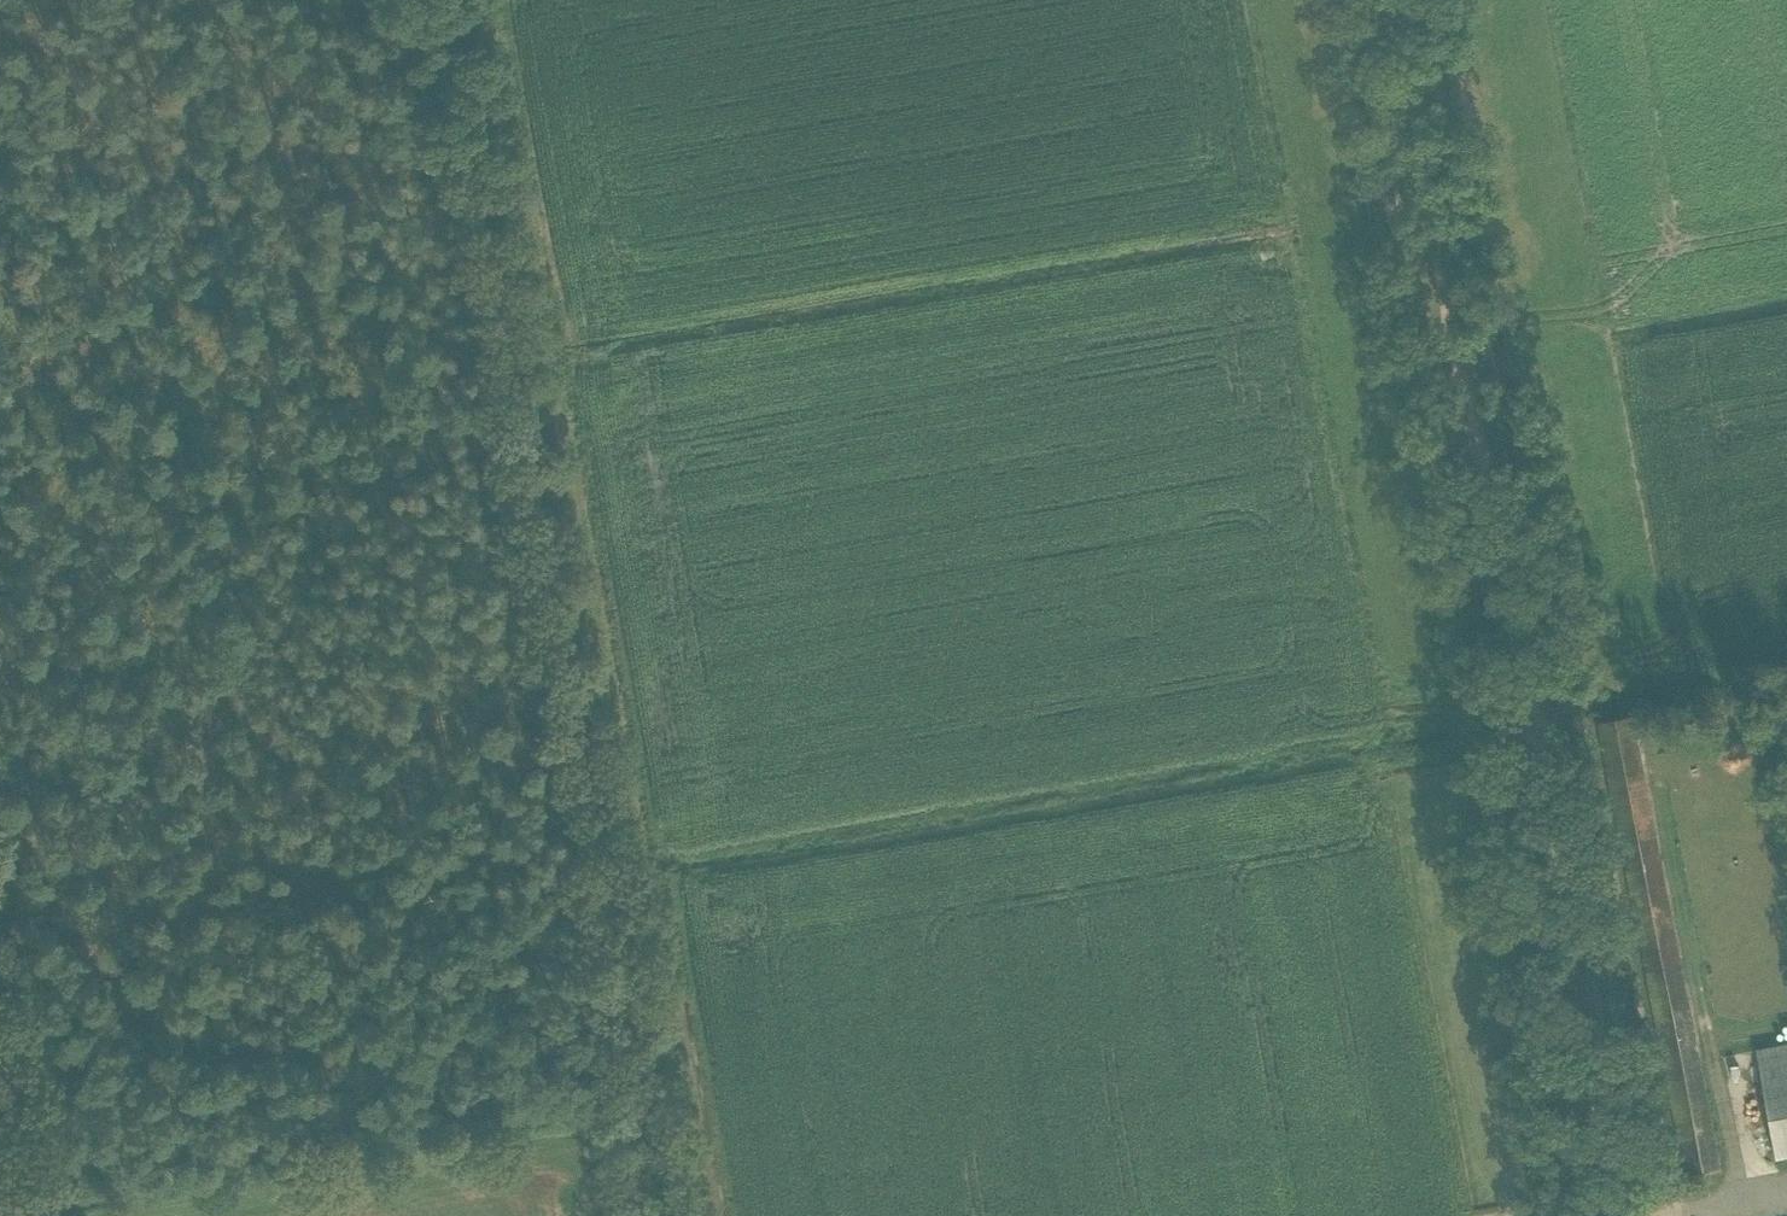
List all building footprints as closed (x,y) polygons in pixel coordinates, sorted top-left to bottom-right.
[(1633,714),(1597,721),(1686,1176),(1721,1169),(1633,714)] [(1754,1053),(1773,1159),(1786,1157),(1786,1047),(1754,1053)]
